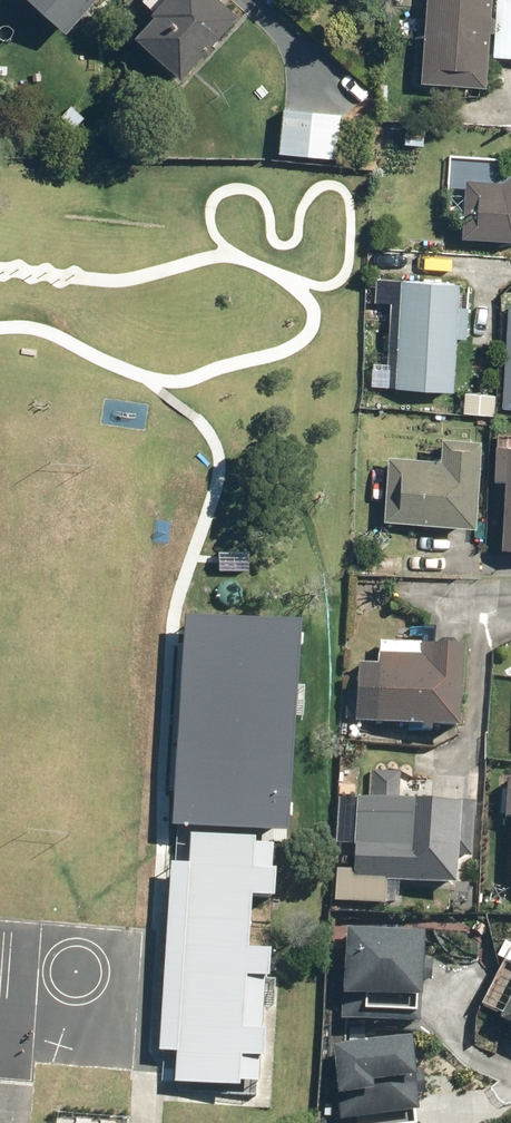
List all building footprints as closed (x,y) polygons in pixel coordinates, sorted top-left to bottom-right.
[(74,27),(97,0),(42,0),(74,27)] [(161,13),(142,36),(189,76),(243,13),(227,0),(146,0),(161,13)] [(495,0),(431,0),(429,83),(492,85),(495,0)] [(498,56),(510,57),(510,0),(499,0),(498,56)] [(343,111),(287,109),(285,152),(341,154),(343,111)] [(469,214),(467,236),(510,239),(510,176),(508,178),(507,159),(451,156),(447,213),(469,214)] [(464,284),(406,281),(401,386),(459,389),(464,284)] [(499,394),(467,392),(466,411),(498,413),(499,394)] [(502,433),(502,444),(499,444),(498,479),(506,479),(503,547),(510,547),(510,433),(502,433)] [(488,436),(450,435),(449,449),(421,448),(421,456),(394,455),(391,519),(485,523),(488,436)] [(248,552),(219,552),(219,557),(219,561),(219,564),(219,571),(248,571),(248,552)] [(202,652),(204,619),(184,618),(182,645),(182,651),(174,786),(172,829),(192,830),(194,787),(202,652)] [(300,625),(204,619),(202,652),(194,787),(192,830),(288,836),(294,720),(296,694),(296,689),(300,625)] [(467,643),(383,639),(382,662),(361,661),(358,718),(464,723),(467,643)] [(342,794),(340,842),(356,843),(355,868),(339,868),(337,902),(401,905),(402,881),(462,884),(463,854),(476,855),(478,800),(400,797),(401,772),(375,771),(374,796),(342,794)] [(254,842),(191,838),(189,867),(188,881),(178,1046),(177,1055),(175,1085),(240,1089),(240,1084),(242,1058),(251,1059),(260,1060),(264,1060),(265,1032),(262,1032),(243,1031),(246,985),(246,980),(265,981),(269,981),(269,979),(271,951),(269,951),(249,950),(252,900),(272,901),(274,901),(276,874),(272,874),(252,873),(254,846),(254,842)] [(273,847),(254,846),(252,873),(272,874),(273,847)] [(169,1054),(177,1055),(178,1046),(188,881),(189,867),(180,866),(171,865),(170,880),(160,1045),(159,1054),(161,1054),(169,1054)] [(349,994),(370,994),(369,1008),(420,1010),(420,992),(429,993),(431,930),(352,928),(349,994)] [(509,958),(485,1003),(510,1016),(510,959),(509,958)] [(265,986),(265,981),(246,980),(246,985),(243,1031),(262,1032),(265,986)] [(417,1037),(341,1046),(349,1118),(426,1109),(417,1037)] [(251,1059),(242,1058),(240,1084),(249,1085),(259,1085),(260,1060),(251,1059)]
